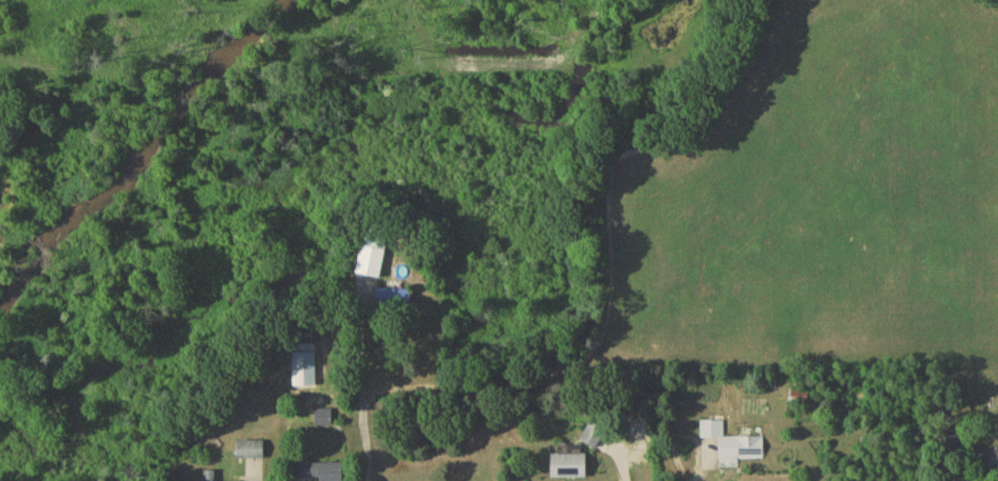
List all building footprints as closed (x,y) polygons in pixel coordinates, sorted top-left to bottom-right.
[(359,277),(383,281),(390,238),(367,234),(359,277)] [(413,292),(379,292),(379,312),(413,312),(413,292)] [(294,389),(317,389),(317,346),(294,346),(294,389)] [(810,393),(790,393),(790,406),(810,406),(810,393)] [(316,412),(316,429),(333,429),(333,412),(316,412)] [(597,451),(610,428),(594,420),(582,443),(597,451)] [(764,440),(725,440),(725,424),(701,424),(701,442),(720,442),(721,472),(739,472),(739,462),(765,462),(764,440)] [(266,462),(266,444),(238,444),(238,462),(266,462)] [(985,453),(985,473),(997,472),(997,453),(985,453)] [(588,457),(552,457),(552,480),(588,480),(588,457)] [(346,465),(297,465),(297,480),(346,480),(346,465)]
